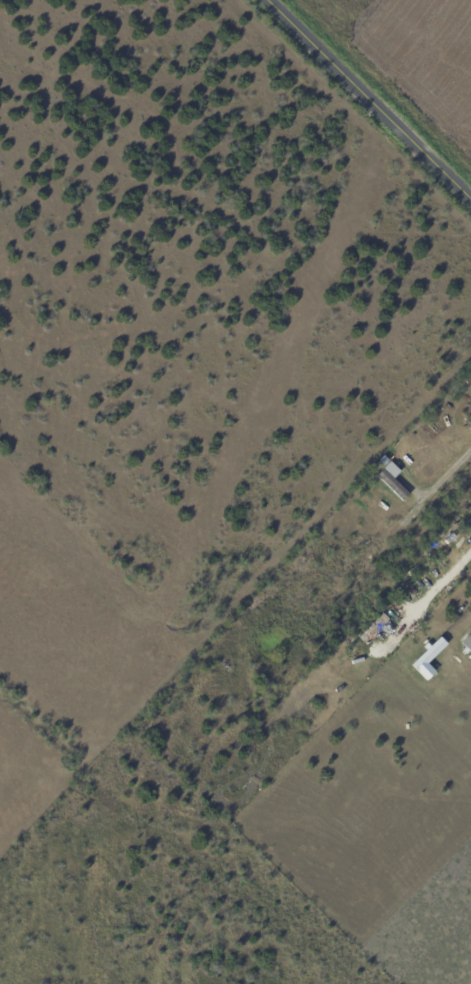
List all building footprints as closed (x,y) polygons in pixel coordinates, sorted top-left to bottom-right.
[(397,474),(393,479),(411,495),(403,503),(399,499),(397,501),(391,495),(394,492),(378,477),(385,470),(388,473),(392,469),(397,474)] [(461,540),(455,546),(451,542),(435,560),(429,555),(452,529),(458,534),(456,536),(461,540)] [(408,573),(418,565),(421,570),(412,577),(408,573)] [(385,616),(386,617),(388,616),(391,619),(389,620),(390,621),(387,624),(394,631),(383,642),(378,636),(367,646),(360,638),(384,615),(385,616)]
